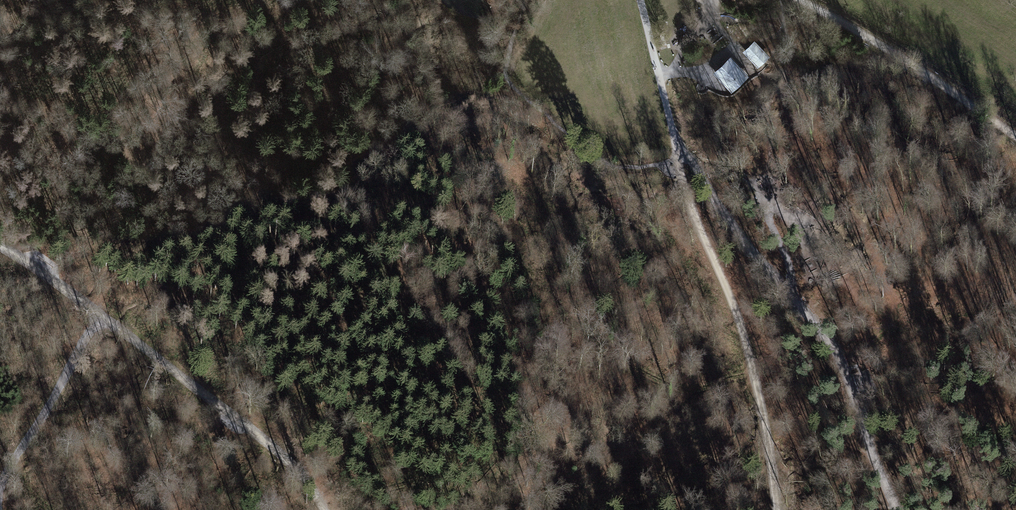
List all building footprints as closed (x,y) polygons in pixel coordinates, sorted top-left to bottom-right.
[(755,40),(742,51),(758,67),(770,56),(755,40)] [(730,56),(713,73),(732,92),(749,76),(730,56)]
